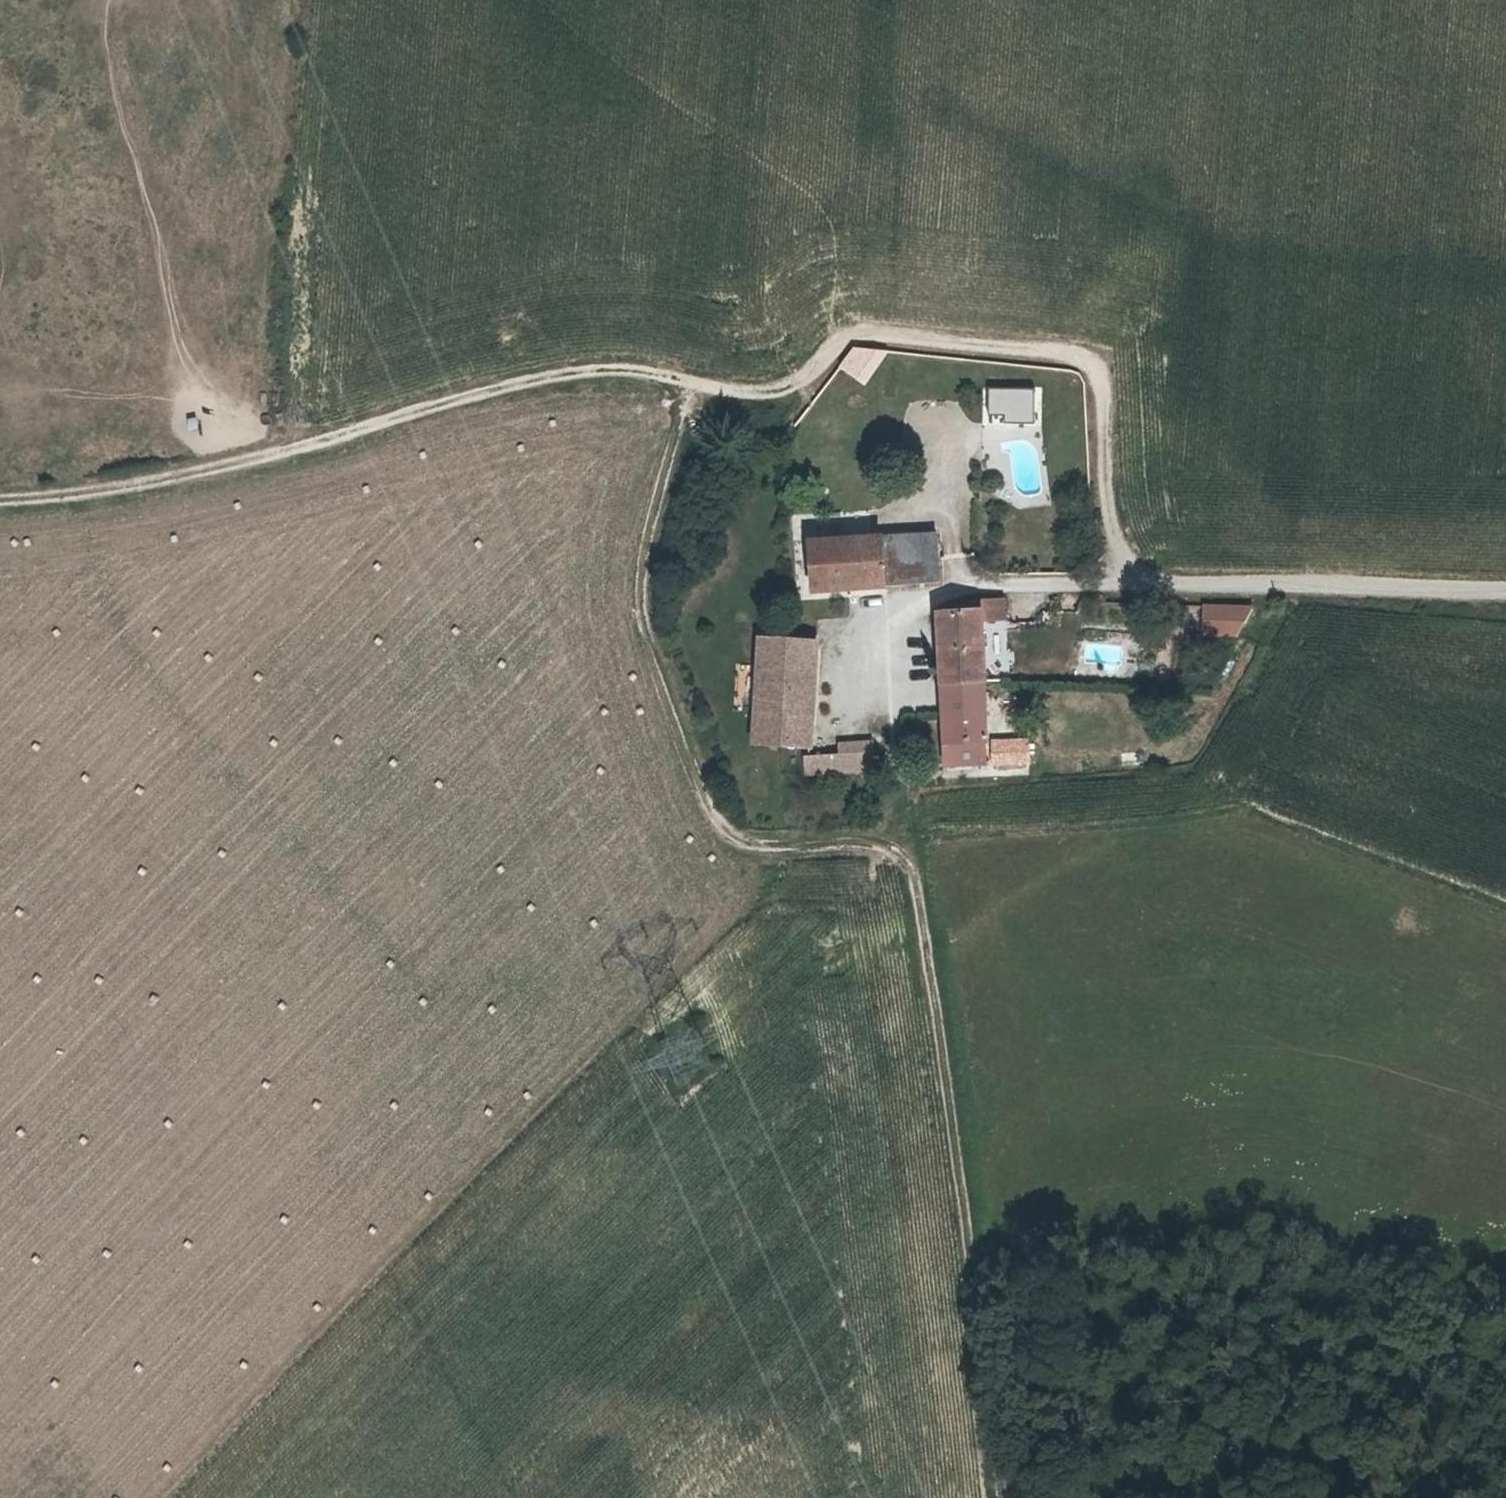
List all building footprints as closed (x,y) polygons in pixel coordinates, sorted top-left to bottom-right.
[(866,330),(853,347),(870,360),(892,332),(869,329),(866,330)] [(892,332),(870,360),(874,363),(901,334),(892,332)] [(1051,394),(1003,391),(1002,412),(1050,415),(1051,394)] [(819,573),(870,571),(946,570),(946,520),(819,523),(819,573)] [(987,599),(987,608),(1010,608),(1010,590),(987,590),(987,599)] [(945,669),(962,670),(985,670),(987,670),(987,608),(987,599),(946,600),(944,600),(945,669)] [(1249,634),(1249,602),(1199,602),(1199,634),(1249,634)] [(820,621),(766,616),(754,720),(809,726),(820,621)] [(945,669),(945,752),(985,753),(985,670),(962,670),(945,669)] [(1027,733),(995,733),(996,753),(1029,753),(1027,733)] [(871,735),(806,736),(804,755),(872,754),(871,735)]
